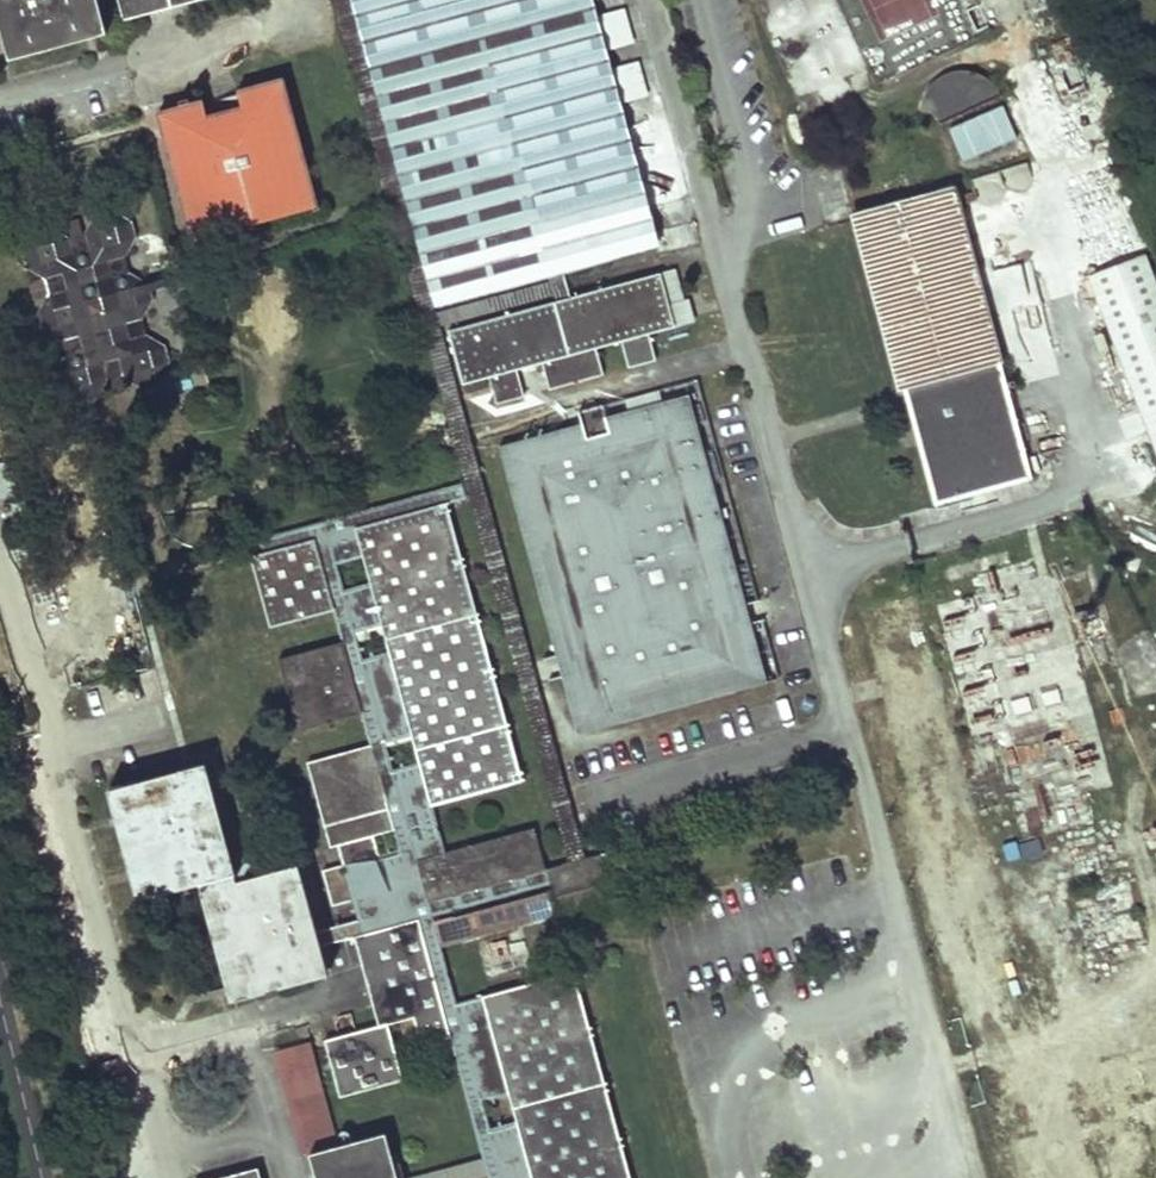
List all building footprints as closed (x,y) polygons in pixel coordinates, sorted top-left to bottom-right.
[(7,59),(105,32),(97,0),(0,0),(0,34),(7,59)] [(122,21),(198,0),(116,0),(122,21)] [(571,860),(573,860),(573,861),(582,858),(437,325),(553,293),(555,301),(565,299),(557,270),(548,273),(550,283),(434,315),(348,0),(336,0),(571,860)] [(548,273),(557,270),(649,246),(583,3),(589,1),(589,0),(358,0),(439,302),(548,273)] [(626,42),(618,13),(593,20),(600,49),(626,42)] [(641,95),(633,66),(607,73),(615,102),(641,95)] [(921,114),(929,115),(935,118),(937,109),(940,101),(945,97),(951,91),(956,87),(964,83),(969,81),(978,80),(986,81),(994,85),(986,78),(976,74),(969,73),(962,72),(955,74),(947,76),(939,80),(932,85),(927,91),(924,98),(920,106),(921,114)] [(200,101),(154,113),(190,247),(237,234),(232,214),(266,205),(272,223),(315,212),(279,79),(234,92),(239,111),(206,119),(200,101)] [(1001,99),(994,85),(986,81),(978,80),(969,81),(964,83),(956,87),(951,91),(945,97),(940,101),(937,109),(935,118),(940,122),(943,126),(1001,99)] [(952,188),(851,216),(900,394),(906,393),(936,505),(1031,478),(952,188)] [(128,226),(106,212),(91,217),(81,238),(77,226),(63,230),(65,238),(49,228),(34,232),(20,255),(24,271),(45,280),(29,286),(33,298),(47,293),(36,315),(41,333),(61,342),(63,358),(52,376),(57,393),(78,402),(96,399),(103,376),(118,373),(137,387),(154,382),(164,362),(160,346),(141,336),(137,323),(147,304),(143,286),(124,277),(122,261),(132,243),(128,226)] [(1146,244),(1085,267),(1155,459),(1155,272),(1146,244)] [(679,301),(670,269),(657,273),(665,305),(679,301)] [(657,273),(565,299),(555,301),(448,331),(462,384),(485,378),(494,403),(521,397),(515,369),(538,364),(546,390),(602,375),(595,348),(619,341),(627,369),(655,362),(649,332),(670,326),(665,305),(657,273)] [(689,321),(683,300),(679,301),(665,305),(670,326),(689,321)] [(580,423),(497,446),(576,733),(766,681),(686,393),(604,416),(601,404),(576,411),(580,423)] [(438,491),(245,545),(269,630),(332,612),(341,643),(277,661),(298,734),(360,717),(369,747),(306,765),(329,850),(338,847),(345,869),(326,874),(334,903),(353,897),(359,919),(363,932),(353,935),(354,939),(378,1024),(324,1039),(340,1096),(403,1078),(388,1023),(402,1019),(413,1016),(421,1045),(449,1037),(484,1160),(488,1171),(489,1177),(633,1177),(574,971),(464,1002),(453,1005),(429,918),(548,884),(560,925),(589,917),(573,861),(573,860),(571,860),(544,868),(533,829),(442,855),(429,807),(519,782),(438,491)] [(205,764),(108,792),(138,902),(197,885),(230,1004),(329,976),(321,948),(317,930),(299,865),(237,883),(205,764)] [(643,901),(627,845),(582,858),(573,861),(589,917),(637,903),(643,901)] [(321,948),(354,939),(353,935),(363,932),(359,919),(317,930),(321,948)] [(421,1045),(413,1016),(402,1019),(410,1048),(421,1045)] [(305,1156),(311,1154),(337,1147),(309,1046),(277,1054),(305,1156)] [(311,1154),(317,1177),(397,1177),(385,1134),(337,1147),(311,1154)] [(421,1177),(464,1177),(488,1171),(484,1160),(421,1177)] [(228,1177),(261,1177),(259,1170),(228,1177)]
